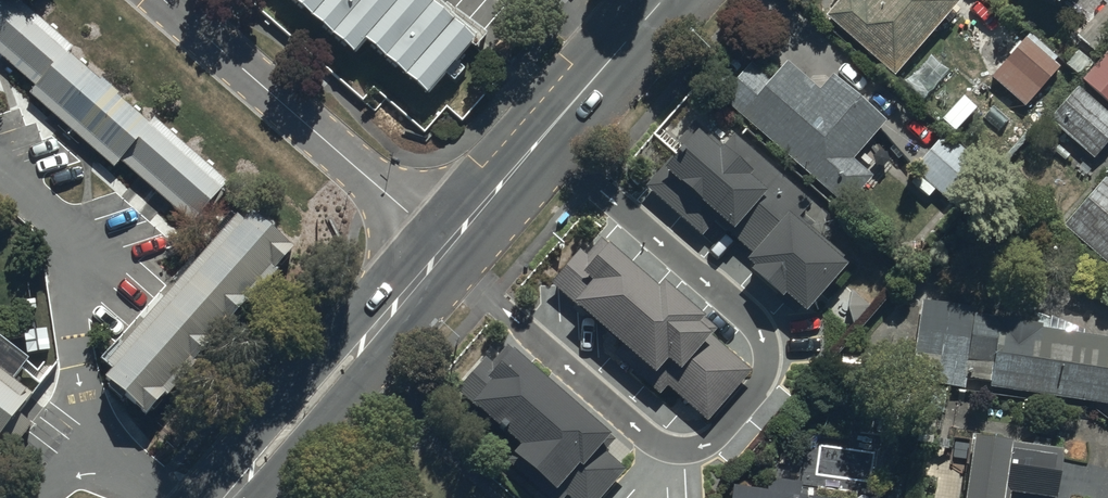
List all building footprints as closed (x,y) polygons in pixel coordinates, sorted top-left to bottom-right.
[(50,0),(0,0),(0,36),(191,200),(230,155),(50,0)] [(346,32),(358,19),(424,76),(471,22),(446,0),(309,0),(346,32)] [(825,14),(894,76),(959,2),(957,0),(865,0),(863,2),(860,0),(837,0),(825,14)] [(1107,1),(1077,34),(1097,53),(1107,41),(1107,0),(1106,0),(1107,1)] [(1061,66),(1025,35),(990,78),(1026,108),(1061,66)] [(1083,82),(1107,101),(1107,50),(1083,82)] [(719,95),(722,97),(848,206),(873,177),(853,159),(886,120),(832,73),(819,89),(783,57),(768,75),(750,60),(719,95)] [(1050,118),(1094,159),(1107,144),(1107,112),(1079,86),(1050,118)] [(812,201),(734,134),(724,145),(694,120),(676,140),(680,144),(644,186),(707,239),(719,224),(751,251),(746,257),(754,265),(751,269),(778,292),(775,295),(800,316),(806,309),(807,311),(847,264),(841,259),(844,255),(799,216),(812,201)] [(979,162),(947,136),(944,133),(920,162),(955,191),(979,162)] [(1063,224),(1107,264),(1107,173),(1063,224)] [(287,227),(237,183),(87,356),(137,399),(287,227)] [(579,249),(550,283),(617,341),(613,345),(616,348),(612,353),(660,394),(668,385),(707,419),(750,368),(711,335),(717,328),(661,280),(657,284),(601,236),(586,254),(579,249)] [(921,300),(908,376),(964,384),(965,378),(992,382),(992,387),(1107,404),(1107,337),(1040,328),(1041,323),(975,314),(976,308),(921,300)] [(0,342),(0,428),(43,379),(0,342)] [(513,349),(507,344),(491,363),(484,357),(456,390),(520,445),(506,461),(548,497),(564,497),(567,495),(570,497),(600,497),(625,469),(598,447),(610,433),(513,349)] [(1012,439),(973,433),(963,497),(1006,497),(1007,491),(1056,497),(1063,450),(1012,443),(1012,439)] [(799,494),(800,482),(770,477),(768,489),(735,484),(733,497),(825,497),(799,494)]
